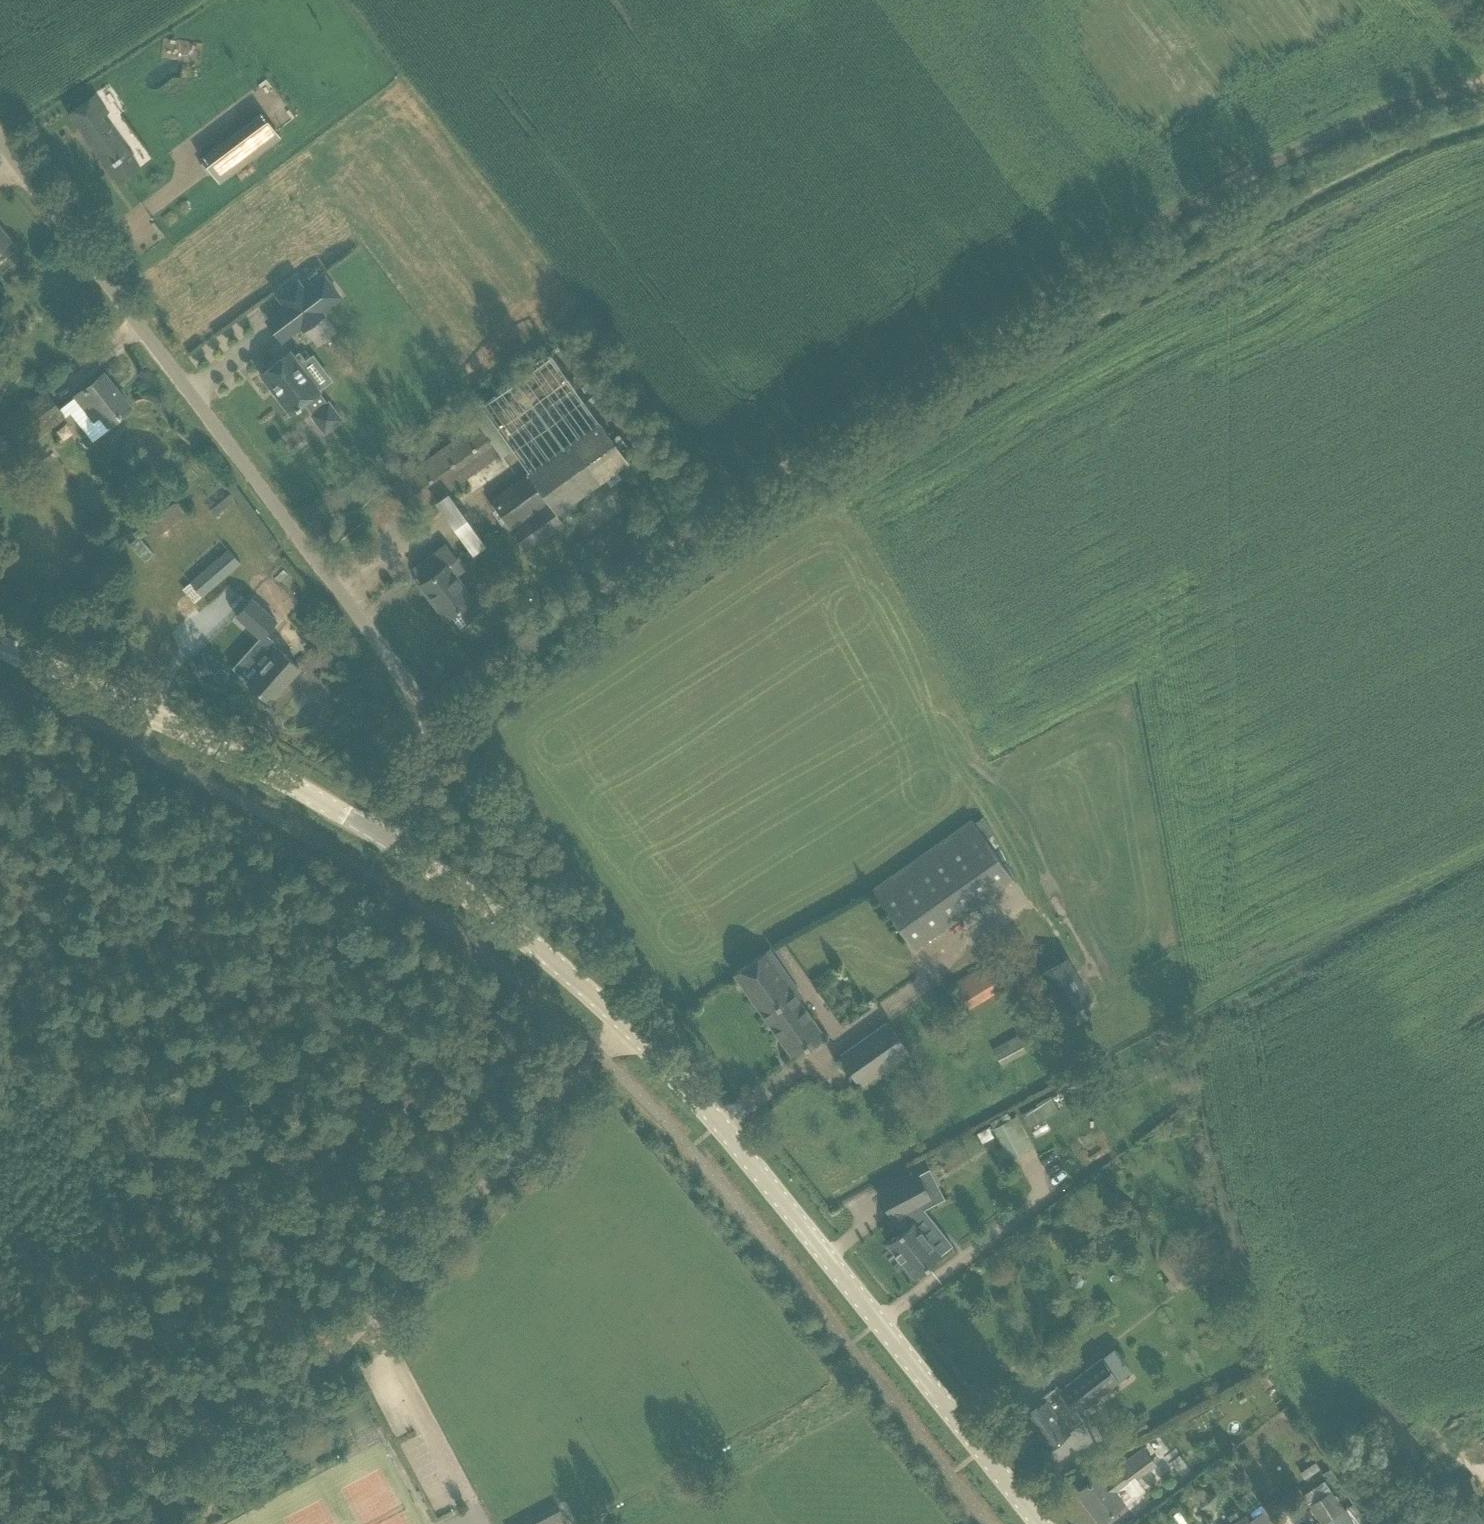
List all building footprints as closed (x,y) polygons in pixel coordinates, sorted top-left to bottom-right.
[(95,93),(68,113),(119,183),(141,166),(105,116),(109,112),(95,93)] [(262,112),(219,144),(229,160),(237,170),(281,139),(276,132),(262,112)] [(9,240),(0,229),(0,248),(9,240)] [(324,314),(321,310),(340,295),(325,275),(305,290),(298,280),(277,295),(304,330),(324,314)] [(278,392),(276,394),(290,413),(296,408),(298,410),(302,406),(301,405),(305,402),(314,414),(312,415),(325,433),(343,420),(328,400),(326,402),(319,391),(320,390),(291,351),(263,372),(278,392)] [(65,404),(91,438),(130,406),(104,373),(88,385),(65,404)] [(557,513),(628,462),(598,421),(490,500),(526,551),(564,524),(557,513)] [(413,515),(500,453),(478,423),(392,485),(413,515)] [(295,449),(312,440),(305,426),(288,434),(295,449)] [(155,539),(183,513),(172,500),(143,527),(155,539)] [(471,596),(456,576),(464,570),(445,544),(413,568),(424,582),(420,584),(446,618),(461,607),(470,620),(488,606),(477,592),(471,596)] [(187,578),(203,596),(230,572),(218,558),(208,567),(204,563),(187,578)] [(249,601),(236,615),(242,620),(261,638),(277,620),(252,598),(249,601)] [(260,668),(248,682),(269,700),(299,667),(279,648),(274,644),(276,641),(269,635),(249,658),(260,668)] [(872,889),(914,948),(1013,878),(972,819),(872,889)] [(823,1033),(794,992),(798,989),(769,948),(734,974),(791,1055),(823,1033)] [(1026,980),(1049,1021),(1091,999),(1068,957),(1026,980)] [(953,984),(969,1009),(1003,988),(991,969),(987,962),(953,984)] [(839,1056),(860,1086),(909,1052),(888,1021),(839,1056)] [(1028,1055),(1019,1037),(994,1050),(1003,1068),(1028,1055)] [(1026,1124),(1058,1114),(1052,1097),(1021,1107),(1026,1124)] [(1029,1149),(1011,1118),(994,1127),(1012,1159),(1029,1149)] [(988,1126),(977,1132),(982,1142),(993,1136),(988,1126)] [(920,1278),(930,1269),(927,1265),(941,1255),(914,1221),(912,1222),(904,1212),(931,1198),(918,1173),(878,1194),(891,1219),(893,1218),(902,1230),(887,1242),(896,1253),(894,1254),(900,1261),(901,1260),(914,1276),(917,1274),(920,1278)] [(1042,1397),(1045,1401),(1022,1419),(1045,1450),(1084,1420),(1077,1412),(1118,1380),(1101,1358),(1060,1390),(1057,1385),(1042,1397)] [(1077,1491),(1100,1522),(1124,1503),(1117,1493),(1155,1464),(1144,1449),(1106,1478),(1102,1473),(1077,1491)] [(1308,1505),(1320,1523),(1367,1523),(1353,1503),(1343,1510),(1324,1481),(1302,1495),(1308,1505)] [(1202,1493),(1200,1508),(1214,1509),(1216,1495),(1202,1493)] [(560,1509),(532,1523),(568,1523),(560,1509)] [(1265,1511),(1250,1521),(1245,1514),(1231,1523),(1274,1523),(1265,1511)]
